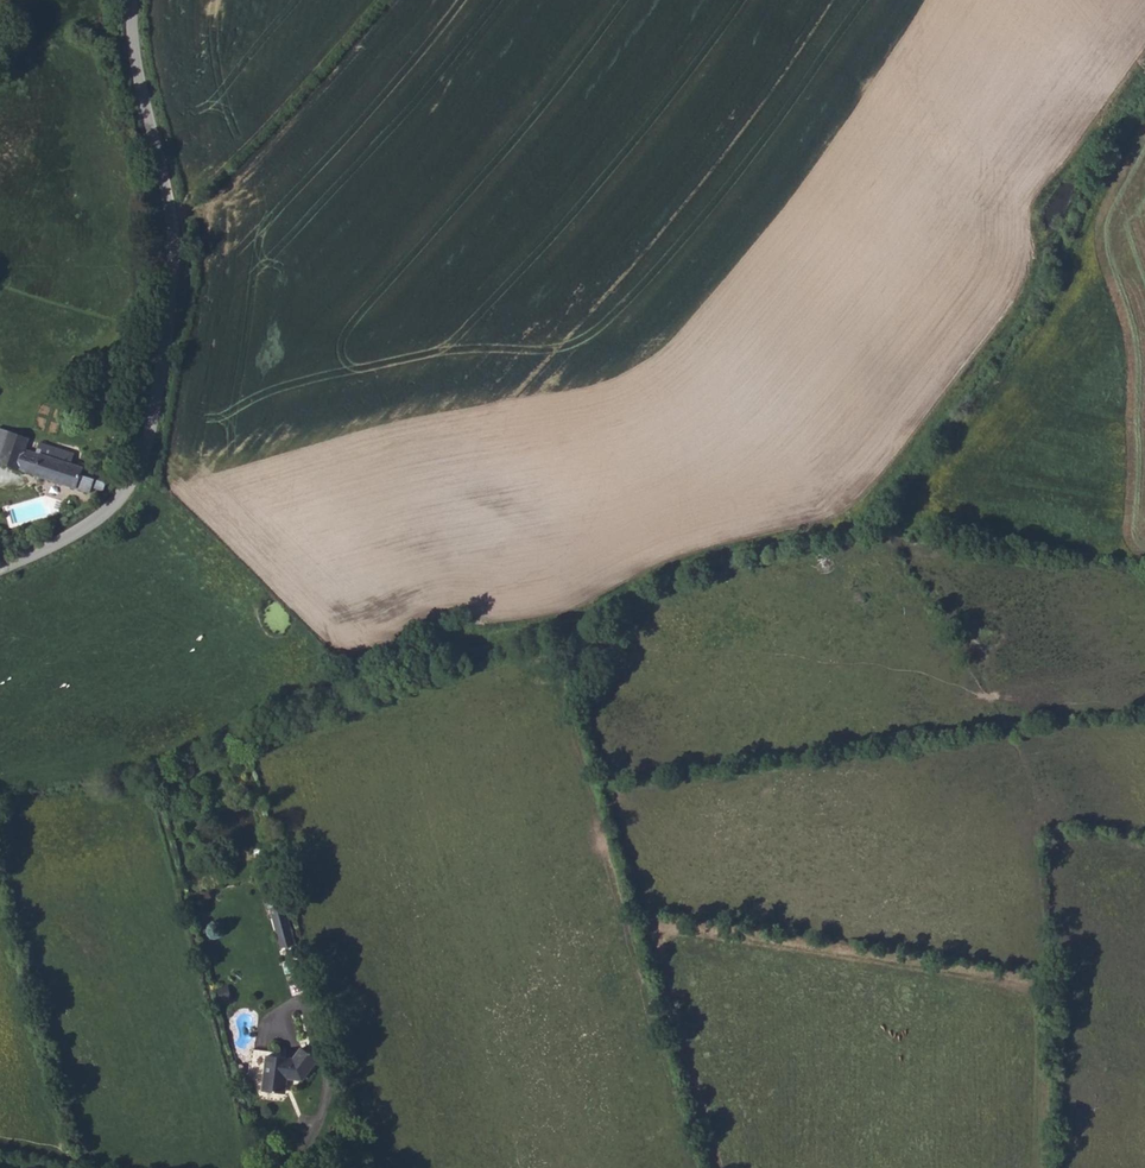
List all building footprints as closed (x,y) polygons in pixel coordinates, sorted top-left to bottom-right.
[(1,466),(11,436),(0,431),(0,466),(1,466)] [(1,466),(92,498),(97,489),(108,493),(111,483),(71,469),(77,453),(44,441),(38,457),(27,453),(31,444),(11,436),(1,466)] [(284,904),(273,907),(283,948),(294,945),(284,904)] [(264,1093),(284,1097),(286,1083),(306,1085),(317,1063),(299,1054),(293,1066),(268,1062),(264,1093)]
